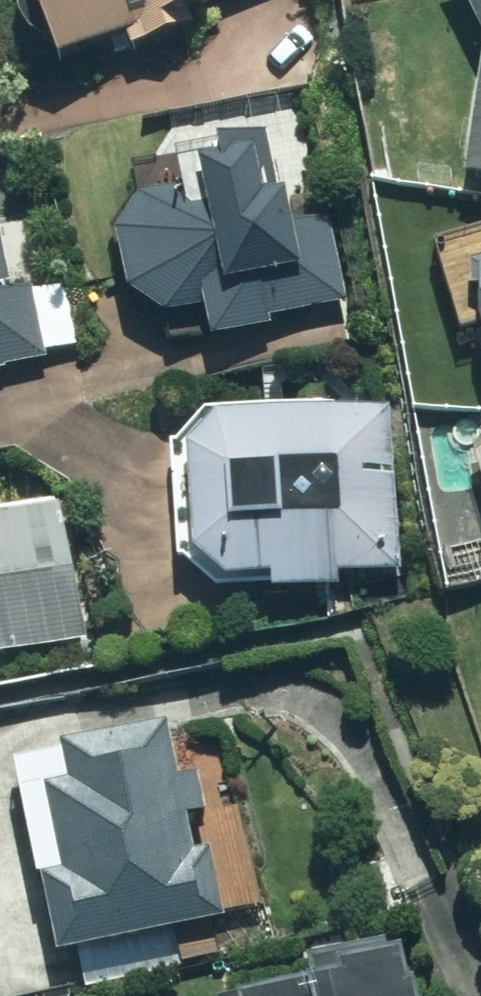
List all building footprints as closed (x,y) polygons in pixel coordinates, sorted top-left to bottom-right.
[(26,73),(91,45),(103,71),(201,28),(194,12),(221,0),(0,0),(0,13),(26,73)] [(479,45),(460,188),(480,190),(480,0),(459,0),(479,45)] [(194,314),(201,345),(263,331),(261,321),(350,301),(330,213),(288,222),(269,141),(166,164),(172,187),(131,198),(107,231),(119,297),(155,320),(194,314)] [(451,274),(480,365),(480,264),(451,274)] [(62,278),(0,293),(0,367),(79,348),(62,278)] [(256,590),(257,601),(327,600),(327,581),(387,579),(384,408),(196,412),(166,444),(169,591),(256,590)] [(86,642),(61,503),(0,514),(0,658),(86,642)] [(0,759),(0,792),(48,973),(218,928),(201,863),(185,867),(174,826),(193,821),(185,790),(169,794),(149,720),(0,759)] [(394,950),(223,995),(406,995),(394,950)]
